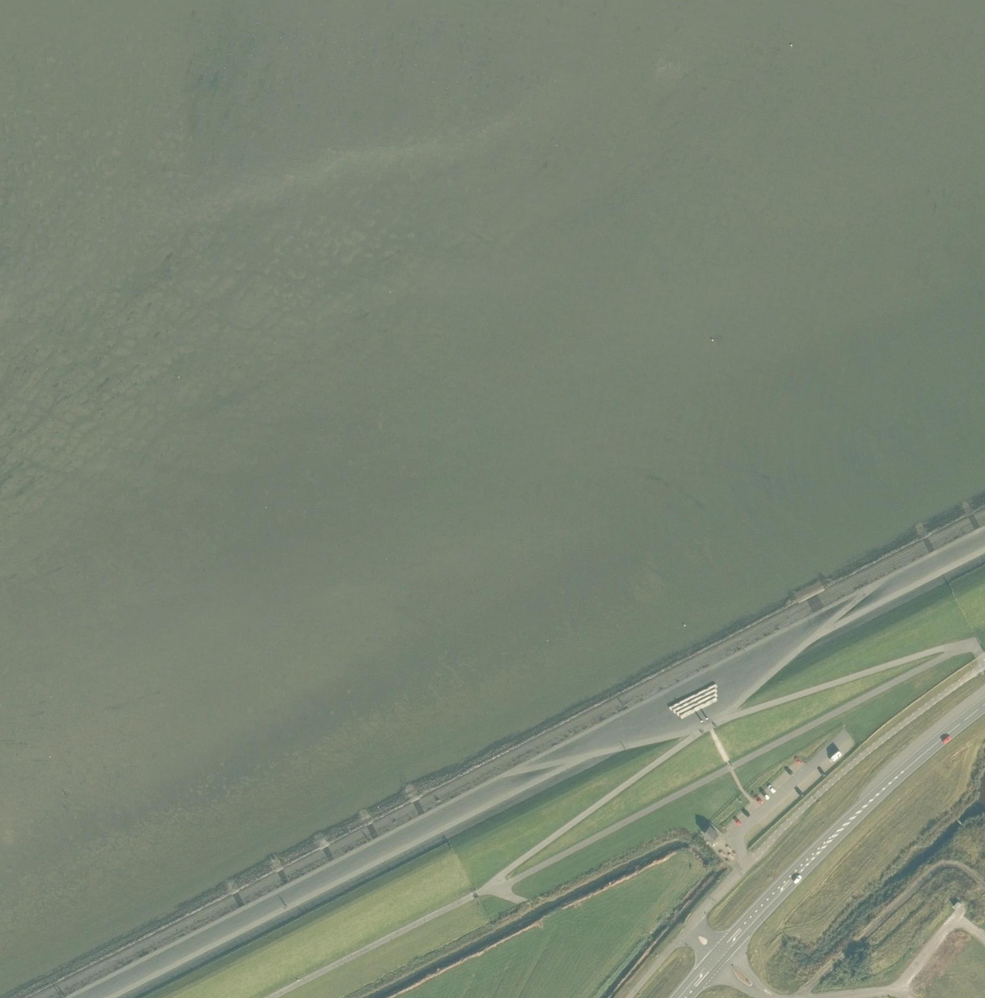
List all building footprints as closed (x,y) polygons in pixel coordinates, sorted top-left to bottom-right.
[(746,770),(736,775),(739,779),(748,774),(746,770)] [(718,834),(710,826),(704,833),(713,841),(718,834)] [(660,879),(669,875),(665,863),(656,867),(660,879)] [(646,885),(657,881),(653,869),(642,873),(646,885)] [(586,906),(596,902),(594,898),(584,903),(586,906)]
